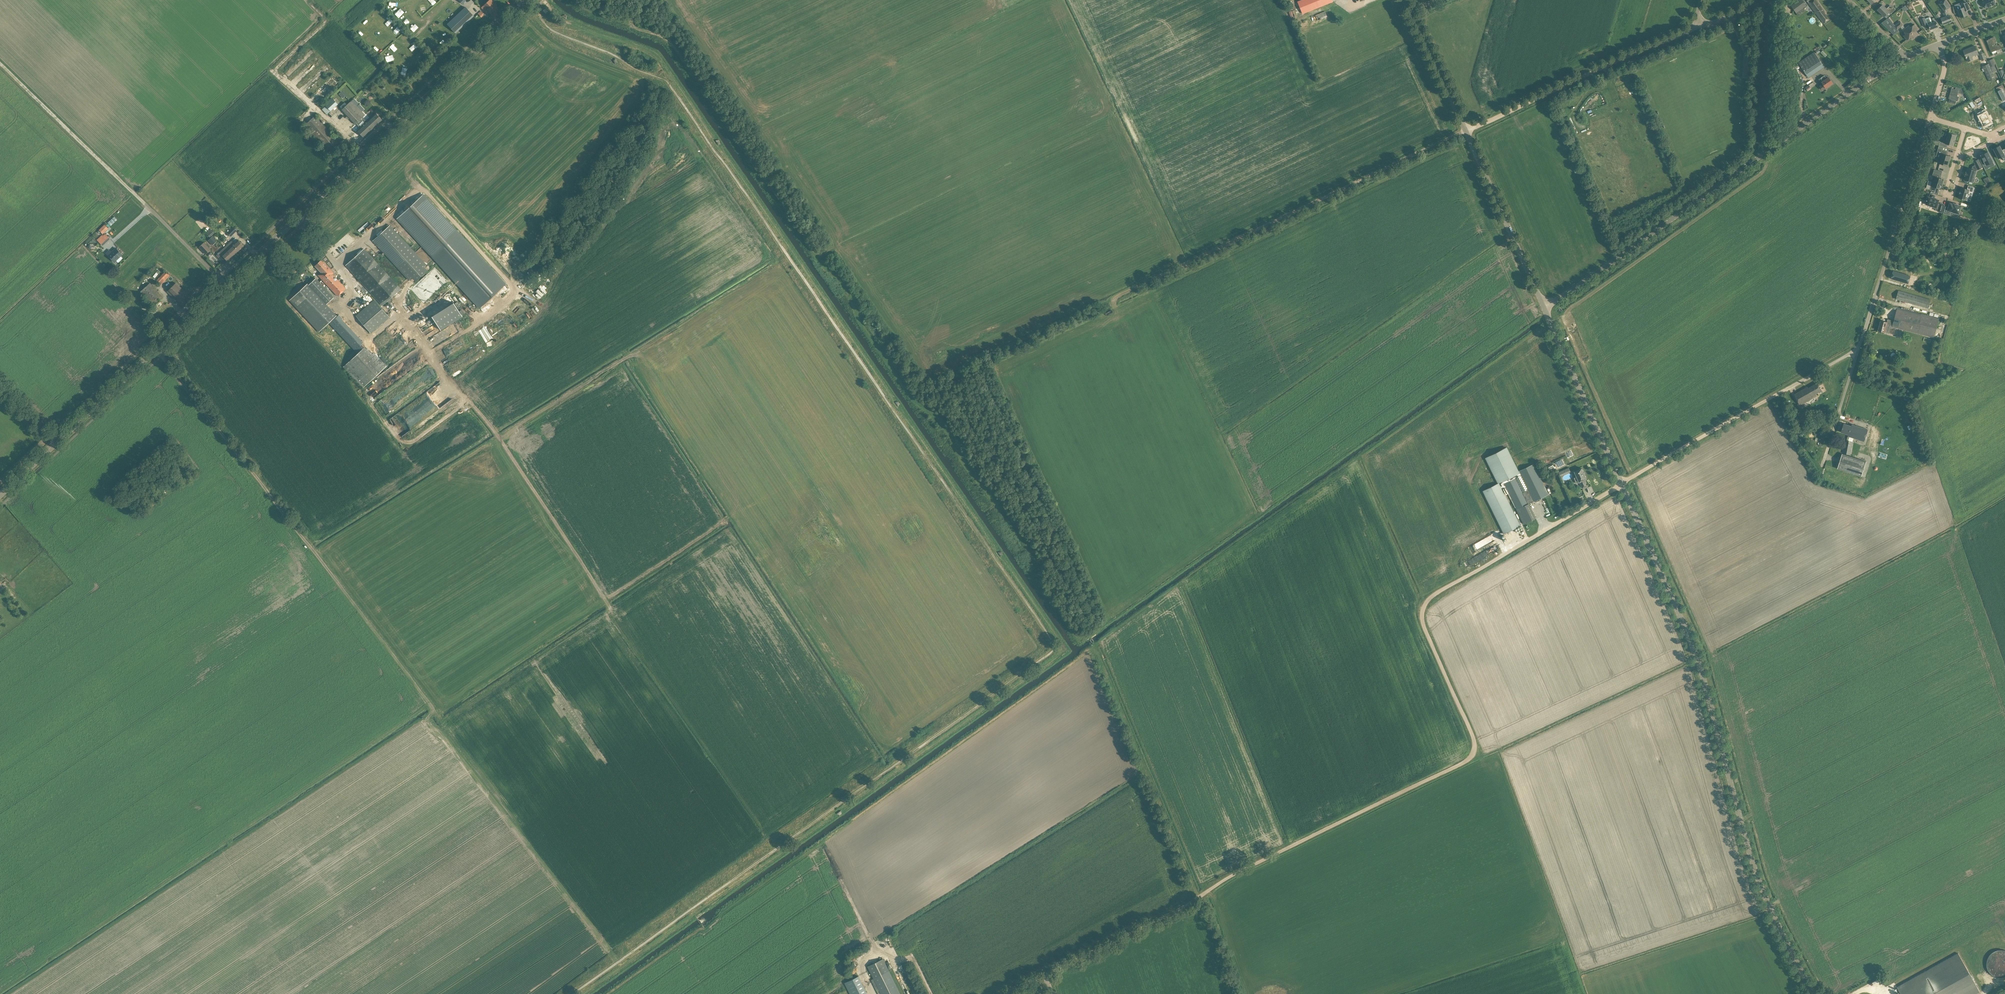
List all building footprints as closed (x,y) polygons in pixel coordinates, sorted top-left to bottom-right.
[(494,17),(501,11),(496,6),(497,5),(492,0),(489,0),(481,7),(487,14),(489,12),(494,17)] [(1296,16),(1333,1),(1332,0),(1302,0),(1291,5),(1296,16)] [(1791,6),(1796,13),(1803,8),(1806,5),(1802,0),(1799,0),(1791,6)] [(1808,1),(1809,2),(1808,3),(1823,23),(1829,19),(1825,13),(1825,12),(1816,0),(1806,0),(1807,1),(1808,1)] [(1939,4),(1944,11),(1946,10),(1950,7),(1946,0),(1945,0),(1939,4)] [(1995,0),(1984,0),(1983,1),(1986,8),(1996,4),(1995,0)] [(1960,3),(1954,5),(1956,10),(1957,10),(1961,18),(1968,15),(1966,11),(1970,9),(1967,2),(1966,2),(1960,4),(1960,3)] [(1878,10),(1884,16),(1890,11),(1892,13),(1896,9),(1893,7),(1893,8),(1890,5),(1887,9),(1883,5),(1878,10)] [(465,7),(447,24),(456,33),(474,15),(467,8),(465,7)] [(1315,15),(1318,21),(1327,17),(1325,11),(1315,15)] [(1941,18),(1943,24),(1952,21),(1950,15),(1949,16),(1947,12),(1945,12),(1943,13),(1945,17),(1941,18)] [(1924,26),(1927,25),(1928,24),(1930,29),(1938,26),(1936,21),(1935,22),(1934,18),(1931,19),(1930,17),(1925,19),(1925,17),(1921,19),(1924,26)] [(1903,30),(1906,34),(1904,35),(1907,40),(1913,35),(1914,37),(1919,34),(1916,30),(1918,29),(1915,24),(1911,27),(1909,25),(1905,28),(1903,30)] [(1991,52),(1996,50),(1998,53),(2003,51),(2001,48),(2002,48),(2000,45),(1997,46),(1994,37),(1989,39),(1990,42),(1988,43),(1991,52)] [(1978,54),(1977,51),(1975,46),(1963,50),(1966,58),(1967,58),(1968,61),(1973,59),(1972,56),(1978,54)] [(1798,63),(1808,77),(1824,67),(1814,52),(1798,63)] [(1749,79),(1752,79),(1754,56),(1745,55),(1744,74),(1749,75),(1749,79)] [(1992,59),(1987,61),(1993,73),(1997,71),(1992,59)] [(1989,63),(1982,66),(1983,68),(1982,69),(1983,71),(1984,71),(1989,81),(1995,78),(1993,73),(1989,63)] [(1833,83),(1830,79),(1829,77),(1827,79),(1824,75),(1821,78),(1824,81),(1822,82),(1824,84),(1820,86),(1823,90),(1833,83)] [(1962,89),(1961,88),(1956,87),(1955,89),(1952,88),(1949,98),(1957,101),(1959,96),(1957,96),(1958,92),(1961,93),(1962,89)] [(322,109),(327,115),(338,104),(332,97),(324,104),(325,105),(322,109)] [(342,109),(356,124),(365,115),(352,100),(342,109)] [(1990,122),(1984,109),(1977,113),(1979,122),(1980,121),(1982,120),(1984,125),(1990,122)] [(382,119),(379,116),(376,113),(357,130),(363,137),(382,119)] [(339,142),(336,138),(315,115),(304,125),(328,152),(339,142)] [(1948,144),(1953,146),(1956,135),(1949,132),(1945,143),(1940,142),(1939,145),(1946,147),(1947,148),(1948,144)] [(1939,158),(1940,158),(1949,161),(1951,156),(1946,155),(1947,151),(1945,151),(1946,147),(1939,145),(1938,148),(1942,150),(1939,158)] [(2000,146),(1993,149),(1998,159),(2002,157),(2004,161),(2004,160),(2004,150),(2003,152),(2000,146)] [(1982,158),(1980,159),(1983,166),(1993,161),(1988,151),(1987,151),(1986,151),(1983,152),(1984,153),(1981,154),(1982,158)] [(1978,159),(1974,161),(1978,170),(1982,167),(1978,159)] [(1965,176),(1964,180),(1973,182),(1973,181),(1974,182),(1975,178),(1974,177),(1976,170),(1968,168),(1966,172),(1965,175),(1965,176)] [(1932,181),(1942,184),(1944,179),(1939,178),(1940,174),(1933,172),(1932,176),(1934,176),(1932,181)] [(1930,189),(1935,191),(1936,187),(1941,189),(1942,184),(1932,181),(1930,189)] [(1958,198),(1966,200),(1968,192),(1973,193),(1975,187),(1968,185),(1967,189),(1962,187),(1960,191),(1959,194),(1958,198)] [(424,193),(399,217),(435,256),(460,233),(424,193)] [(1938,211),(1942,212),(1945,204),(1940,203),(1940,204),(1938,203),(1939,200),(1934,198),(1935,195),(1930,194),(1929,197),(1928,197),(1927,200),(1927,201),(1926,204),(1934,206),(1934,208),(1936,208),(1936,210),(1938,211)] [(1945,207),(1943,213),(1950,215),(1951,211),(1959,213),(1961,206),(1956,204),(1956,205),(1950,203),(1948,208),(1945,207)] [(99,230),(103,234),(108,228),(105,224),(99,230)] [(227,233),(231,237),(237,230),(233,226),(227,233)] [(390,226),(373,240),(409,280),(411,279),(414,282),(427,270),(424,267),(426,265),(390,226)] [(206,233),(210,237),(214,233),(211,229),(206,233)] [(102,235),(97,239),(101,244),(109,237),(105,233),(104,235),(103,234),(102,235)] [(225,247),(233,255),(244,246),(238,239),(234,243),(232,241),(225,247)] [(211,249),(204,242),(199,247),(206,254),(211,249)] [(226,260),(227,261),(233,255),(225,247),(217,255),(223,262),(226,260)] [(112,251),(112,252),(108,255),(114,262),(116,260),(118,263),(123,258),(120,256),(122,254),(116,248),(112,251)] [(364,249),(346,265),(382,305),(400,289),(364,249)] [(318,275),(321,278),(331,269),(322,260),(315,266),(321,272),(318,275)] [(321,278),(338,296),(346,288),(332,274),(334,272),(331,269),(321,278)] [(165,271),(161,275),(165,280),(170,275),(165,271)] [(1893,271),(1891,278),(1908,283),(1909,283),(1910,276),(1911,276),(1893,271)] [(290,300),(319,332),(336,315),(326,304),(334,297),(316,278),(309,285),(307,284),(290,300)] [(436,293),(435,291),(435,289),(434,288),(432,285),(430,284),(428,282),(425,281),(422,282),(419,282),(416,284),(413,286),(412,289),(411,292),(411,295),(411,297),(413,301),(416,304),(419,306),(422,306),(425,306),(429,305),(431,304),(432,302),(434,299),(435,297),(436,295),(436,293)] [(163,297),(150,283),(139,293),(153,307),(146,314),(151,319),(164,306),(159,301),(163,297)] [(177,299),(183,305),(190,299),(184,293),(185,292),(176,283),(167,291),(177,300),(177,299)] [(1931,300),(1903,292),(1898,290),(1896,299),(1928,308),(1931,300)] [(356,315),(371,333),(390,317),(375,299),(356,315)] [(440,329),(465,316),(457,302),(429,317),(432,321),(435,320),(440,329)] [(1921,316),(1897,309),(1894,321),(1893,326),(1934,338),(1939,318),(1922,314),(1921,316)] [(343,367),(363,388),(387,366),(339,314),(335,317),(335,318),(330,323),(358,353),(343,367)] [(1893,326),(1894,321),(1888,319),(1887,322),(1881,320),(1879,330),(1885,332),(1887,325),(1893,326)] [(1835,369),(1832,371),(1829,373),(1832,377),(1842,371),(1840,366),(1835,369)] [(1822,390),(1820,387),(1818,383),(1808,388),(1808,387),(1794,394),(1800,405),(1817,396),(1815,394),(1822,390)] [(1868,430),(1857,426),(1852,424),(1851,426),(1844,423),(1841,432),(1849,434),(1848,436),(1864,441),(1868,430)] [(1814,432),(1815,436),(1824,431),(1822,427),(1818,429),(1814,432)] [(1843,453),(1850,454),(1853,441),(1845,440),(1843,453)] [(1485,457),(1497,483),(1499,482),(1520,472),(1507,447),(1485,457)] [(1838,468),(1862,476),(1866,461),(1842,454),(1838,468)] [(1536,518),(1529,504),(1548,494),(1533,463),(1519,471),(1521,475),(1503,483),(1515,508),(1516,508),(1524,524),(1536,518)] [(1559,476),(1570,471),(1568,467),(1557,472),(1559,476)] [(1584,472),(1582,468),(1575,471),(1577,476),(1574,478),(1577,483),(1580,482),(1583,488),(1588,486),(1585,479),(1587,479),(1585,475),(1584,472)] [(1483,492),(1504,534),(1520,526),(1499,482),(1497,483),(1482,490),(1483,492)] [(1993,972),(2004,974),(2004,952),(1990,950),(1987,967),(1993,968),(1993,972)] [(1958,953),(1897,987),(1901,993),(1976,993),(1980,992),(1958,953)] [(885,964),(870,971),(882,993),(900,993),(885,964)]
